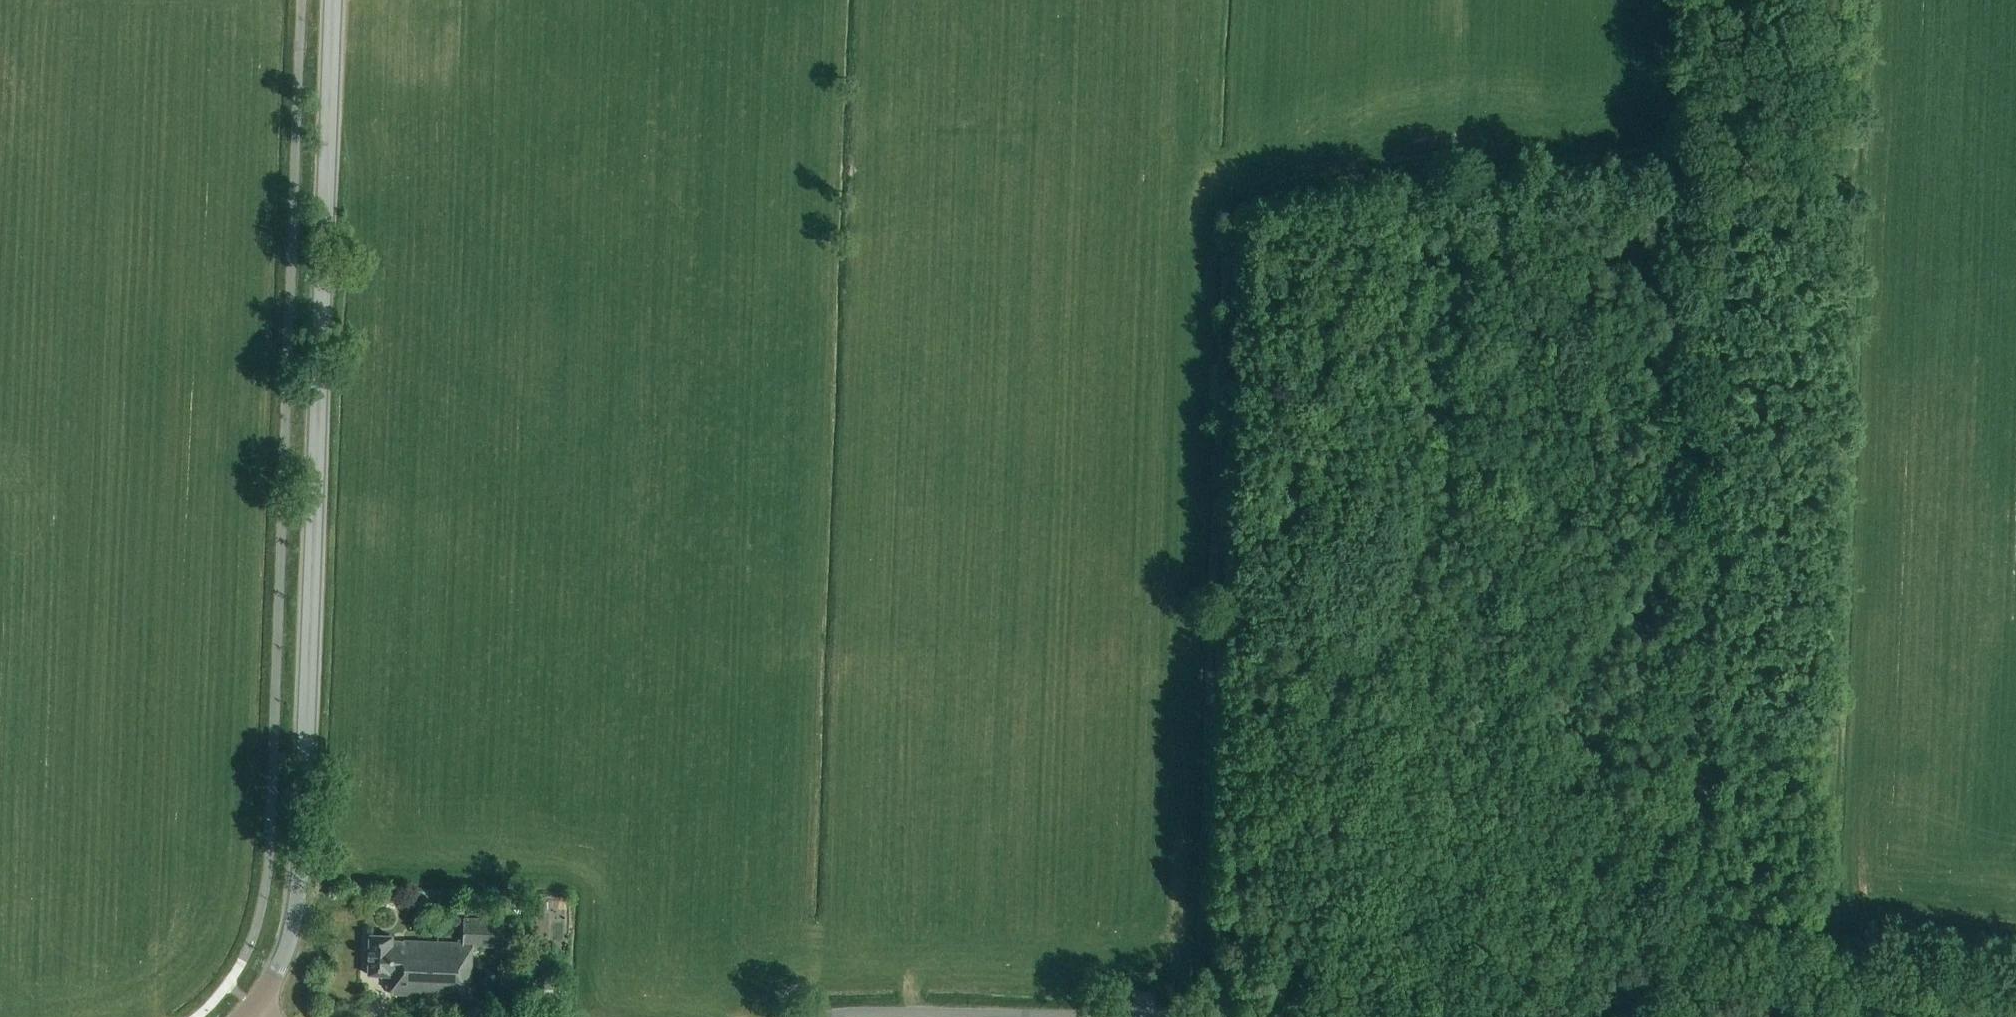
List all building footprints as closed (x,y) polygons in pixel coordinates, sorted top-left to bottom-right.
[(477,948),(477,946),(503,947),(503,920),(464,919),(463,943),(393,940),(393,936),(370,935),(369,975),(393,976),(392,994),(471,997),(472,948),(477,948)]
